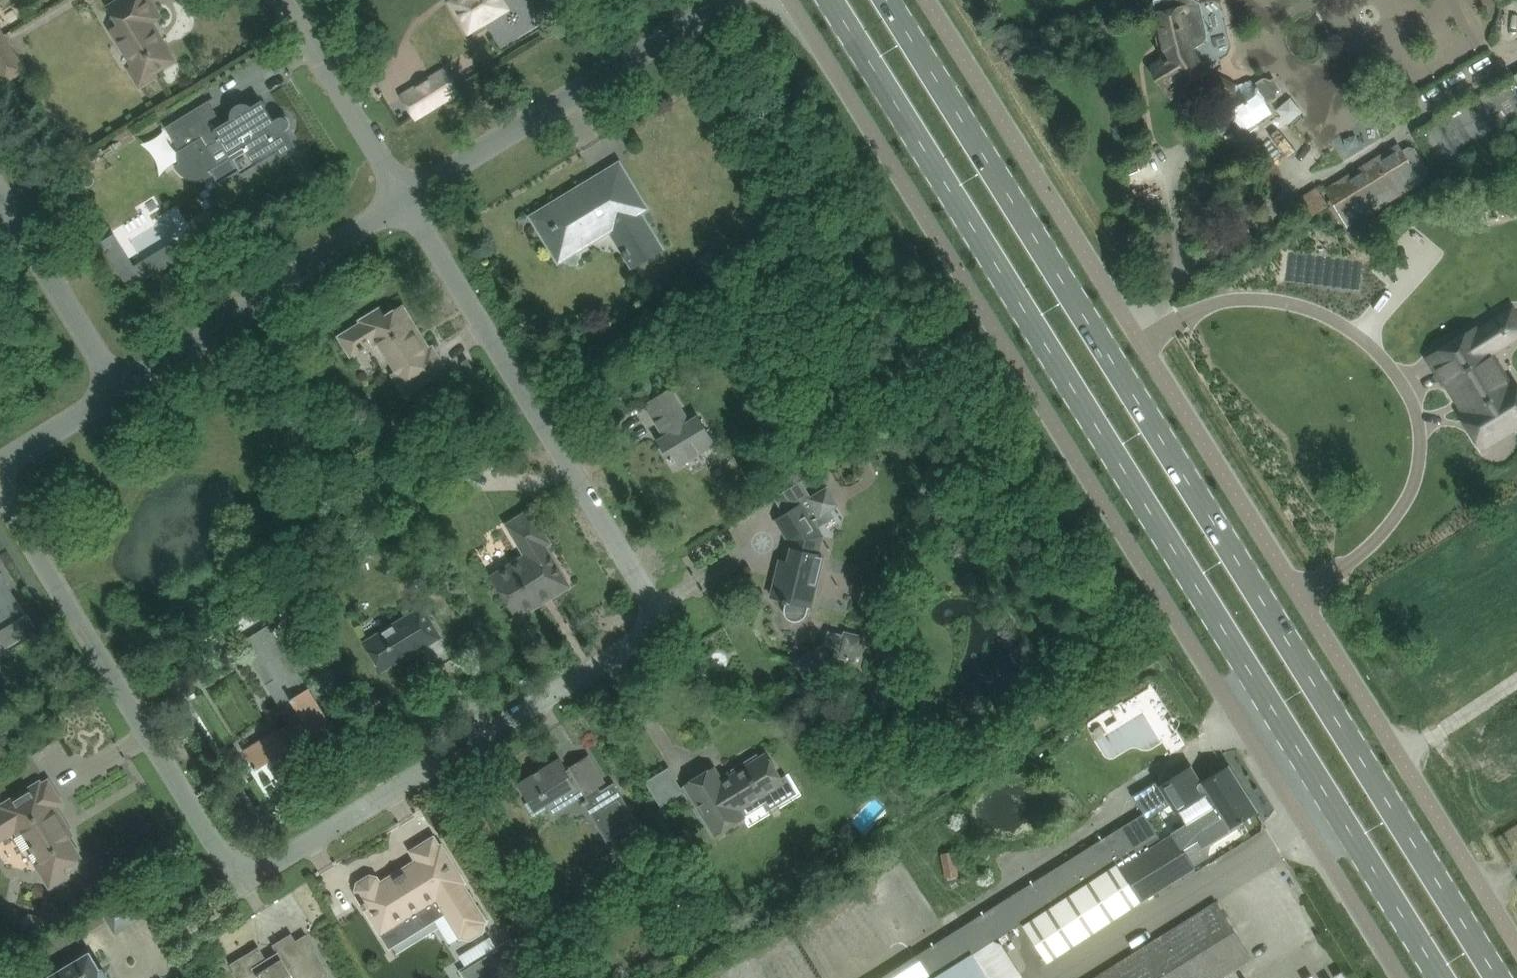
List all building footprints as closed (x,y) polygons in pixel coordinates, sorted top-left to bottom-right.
[(109,6),(121,25),(112,30),(119,42),(123,39),(138,63),(130,69),(140,86),(158,75),(155,72),(175,60),(160,36),(158,37),(149,23),(160,16),(151,0),(120,0),(109,6)] [(453,3),(474,37),(488,28),(484,22),(507,8),(502,0),(503,0),(457,0),(453,3)] [(1154,0),(1157,14),(1167,60),(1154,68),(1171,95),(1184,86),(1184,85),(1193,79),(1198,86),(1200,85),(1205,85),(1224,95),(1226,98),(1224,99),(1239,122),(1243,120),(1248,128),(1271,114),(1266,106),(1276,99),(1278,93),(1277,92),(1280,90),(1274,79),(1270,81),(1270,80),(1263,79),(1253,85),(1251,83),(1238,91),(1234,85),(1216,75),(1212,75),(1207,76),(1192,50),(1203,43),(1207,39),(1207,33),(1200,3),(1194,0),(1155,0),(1154,0)] [(0,39),(0,71),(16,61),(1,38),(0,39)] [(404,97),(415,116),(456,91),(445,72),(404,97)] [(1516,127),(1516,76),(1416,132),(1438,171),(1516,127)] [(208,101),(166,127),(181,151),(175,154),(182,164),(180,166),(180,168),(182,170),(183,172),(185,174),(187,175),(189,177),(191,178),(193,178),(196,179),(198,179),(200,179),(203,178),(205,177),(207,176),(209,175),(211,173),(210,171),(220,165),(232,157),(245,150),(250,151),(255,160),(277,146),(280,151),(282,155),(296,146),(287,130),(290,125),(290,124),(290,122),(290,121),(289,119),(288,118),(287,117),(286,116),(284,116),(283,115),(274,121),(262,100),(252,106),(251,106),(248,104),(245,103),(242,103),(240,104),(237,105),(235,107),(233,109),(232,112),(231,115),(231,117),(232,119),(223,124),(208,101)] [(1400,152),(1400,151),(1331,193),(1356,234),(1379,220),(1372,209),(1427,176),(1429,171),(1415,148),(1408,147),(1400,152)] [(625,257),(626,257),(633,267),(663,249),(627,190),(634,185),(620,163),(590,181),(590,182),(589,183),(590,184),(591,186),(582,192),(580,189),(579,188),(577,189),(542,210),(552,226),(541,233),(554,254),(572,243),(577,251),(610,232),(625,257)] [(1317,189),(1308,194),(1291,205),(1302,222),(1328,206),(1317,189)] [(1306,227),(1314,239),(1337,225),(1329,212),(1306,227)] [(134,265),(117,238),(103,246),(130,290),(144,281),(136,269),(134,265)] [(162,253),(136,269),(144,281),(170,265),(162,253)] [(407,397),(427,383),(443,372),(442,370),(445,367),(433,347),(430,349),(425,342),(423,344),(412,328),(416,326),(403,306),(386,317),(380,309),(361,321),(363,322),(340,337),(353,356),(378,341),(397,372),(394,374),(407,397)] [(1430,358),(1445,382),(1447,381),(1466,412),(1462,415),(1482,447),(1485,445),(1485,444),(1483,445),(1478,437),(1501,422),(1507,432),(1516,425),(1516,399),(1514,394),(1516,392),(1516,389),(1513,383),(1509,385),(1504,388),(1482,353),(1487,350),(1477,333),(1475,330),(1430,358)] [(268,342),(260,348),(265,357),(274,351),(268,342)] [(675,468),(715,443),(698,416),(689,422),(670,390),(646,404),(665,436),(659,440),(675,468)] [(855,448),(851,454),(854,460),(861,461),(867,458),(870,453),(867,446),(862,445),(855,448)] [(457,500),(471,491),(464,481),(450,490),(457,500)] [(804,618),(807,613),(809,606),(811,606),(824,556),(818,554),(822,535),(812,519),(820,514),(821,516),(838,505),(827,488),(810,498),(811,500),(803,504),(803,503),(780,517),(794,540),(789,562),(781,560),(772,597),(784,599),(783,602),(787,603),(786,607),(786,613),(789,618),(794,621),(799,621),(804,618)] [(518,616),(543,602),(540,596),(567,581),(545,545),(550,542),(531,510),(514,521),(508,525),(526,555),(511,565),(515,571),(497,582),(508,599),(518,616)] [(7,648),(38,629),(28,614),(27,614),(7,584),(9,583),(0,568),(0,637),(7,648)] [(365,642),(373,654),(383,671),(421,648),(422,649),(442,637),(423,606),(365,642)] [(270,625),(241,642),(251,658),(260,653),(276,679),(267,684),(291,722),(244,751),(256,770),(287,752),(291,758),(335,731),(270,625)] [(860,657),(865,637),(846,633),(841,651),(828,648),(795,669),(802,681),(839,658),(856,662),(858,657),(860,657)] [(566,770),(566,769),(560,759),(519,784),(529,801),(526,803),(534,817),(548,808),(552,815),(554,814),(553,811),(565,803),(561,796),(574,788),(584,804),(593,800),(601,814),(594,818),(609,843),(623,835),(625,839),(624,839),(625,840),(643,829),(615,782),(601,790),(599,787),(606,783),(599,772),(589,755),(570,767),(571,767),(566,770)] [(739,809),(783,782),(777,772),(767,755),(760,759),(757,755),(733,770),(735,774),(722,781),(714,768),(687,785),(697,802),(717,834),(745,817),(739,809)] [(1135,796),(1133,797),(1145,815),(1145,814),(1148,819),(1149,819),(1174,803),(1187,823),(1187,824),(1213,807),(1243,788),(1229,766),(1226,768),(1202,783),(1200,779),(1196,781),(1189,770),(1193,767),(1192,767),(1164,784),(1161,780),(1160,780),(1161,781),(1135,797),(1135,796)] [(24,793),(2,806),(4,809),(0,811),(0,840),(22,826),(43,861),(38,864),(51,886),(69,875),(64,867),(81,857),(61,824),(65,822),(55,806),(62,802),(49,782),(43,785),(41,782),(24,793)] [(1187,823),(1172,833),(1173,835),(1182,848),(1183,847),(1201,836),(1205,843),(1226,830),(1240,821),(1241,822),(1244,821),(1243,819),(1257,810),(1243,788),(1213,807),(1187,824),(1187,823)] [(1145,815),(1124,828),(1139,851),(1161,838),(1149,819),(1148,819),(1145,814),(1145,815)] [(919,957),(932,977),(937,977),(973,955),(989,946),(995,942),(1001,938),(1023,924),(1139,851),(1124,828),(949,938),(919,957)] [(1139,851),(1023,924),(1033,939),(1049,964),(1142,902),(1176,881),(1196,868),(1195,865),(1183,847),(1182,848),(1173,835),(1163,841),(1161,838),(1139,851)] [(465,882),(453,862),(442,845),(440,846),(434,837),(412,851),(418,860),(408,866),(411,870),(390,883),(388,879),(381,883),(378,877),(371,876),(359,883),(357,890),(361,896),(359,897),(363,903),(362,904),(366,909),(367,909),(391,947),(446,913),(461,937),(463,935),(464,937),(471,939),(483,931),(485,924),(484,923),(486,921),(463,883),(465,882)] [(954,854),(941,857),(945,877),(958,874),(954,854)] [(117,933),(152,911),(139,889),(103,911),(117,933)] [(1254,959),(1218,902),(1099,977),(1224,977),(1254,959)] [(317,951),(307,934),(297,940),(292,933),(274,945),(279,952),(267,959),(260,947),(231,964),(239,977),(283,977),(286,976),(288,977),(331,977),(323,964),(325,963),(317,951)] [(512,938),(499,946),(500,948),(462,971),(467,977),(501,977),(527,962),(512,938)] [(48,954),(59,972),(48,977),(109,977),(104,969),(102,970),(91,952),(79,959),(69,942),(48,954)]
